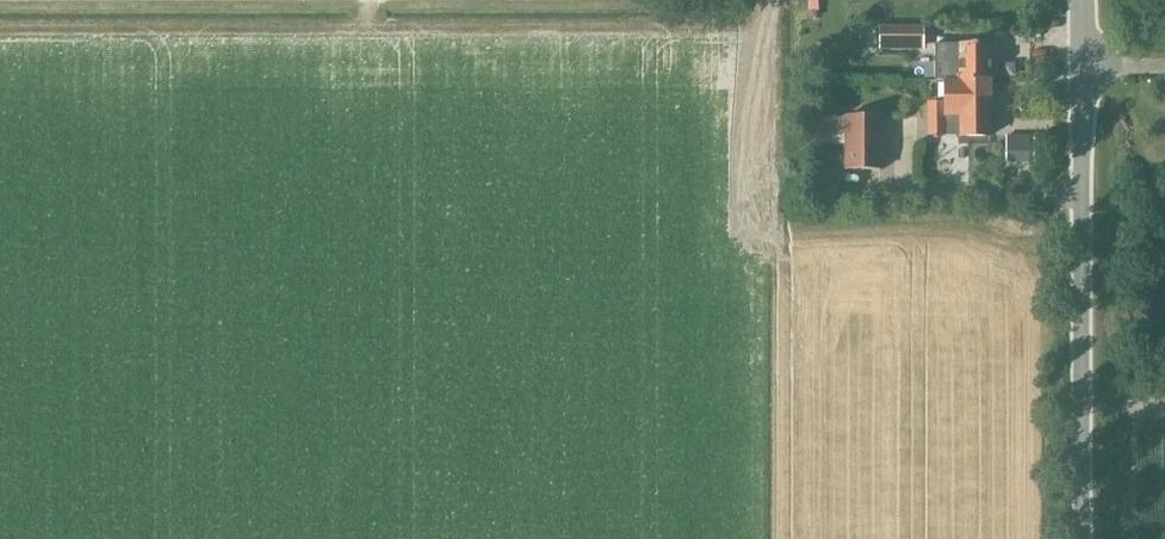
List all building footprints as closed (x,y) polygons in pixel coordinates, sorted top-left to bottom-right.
[(923,46),(924,27),(895,27),(894,46),(923,46)] [(960,80),(990,81),(990,44),(960,44),(960,80)] [(960,80),(945,80),(945,104),(928,104),(928,117),(960,117),(960,136),(990,136),(990,81),(960,80)] [(846,144),(846,169),(881,169),(881,117),(804,117),(803,144),(846,144)]
